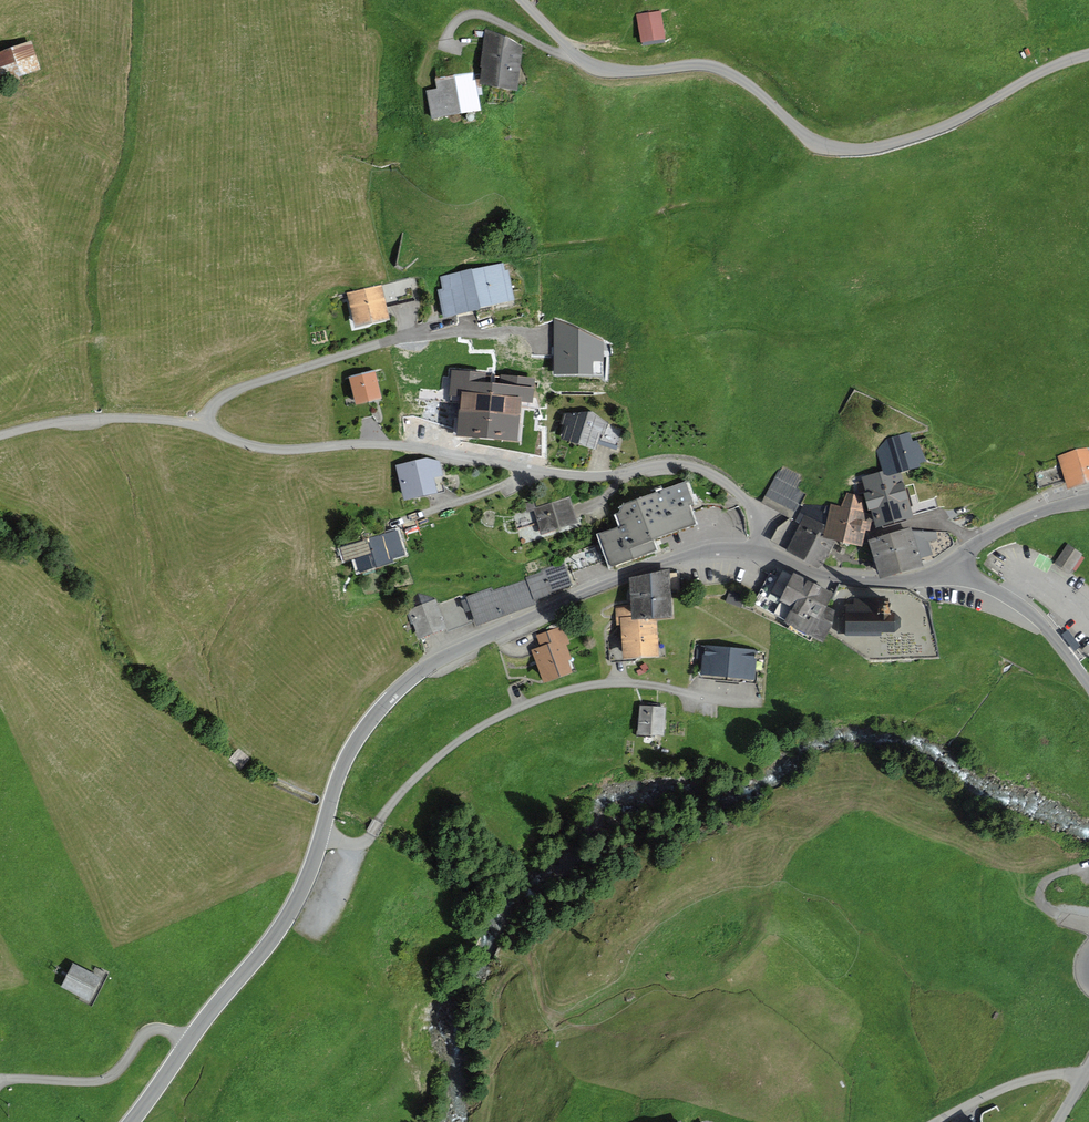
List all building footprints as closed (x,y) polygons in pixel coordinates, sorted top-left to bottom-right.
[(665,43),(661,11),(636,14),(642,45),(665,43)] [(479,82),(493,86),(518,91),(523,46),(506,36),(485,29),(480,66),(479,82)] [(0,52),(0,68),(5,83),(45,69),(35,40),(0,52)] [(431,118),(482,110),(474,72),(434,78),(437,88),(426,90),(431,118)] [(511,261),(443,277),(452,315),(520,299),(511,261)] [(387,286),(352,295),(360,329),(396,320),(387,286)] [(374,370),(348,376),(355,405),(381,399),(374,370)] [(627,424),(570,408),(562,438),(605,449),(608,439),(622,443),(627,424)] [(932,463),(920,434),(887,447),(899,476),(932,463)] [(1058,455),(1062,465),(1066,479),(1069,486),(1088,481),(1088,447),(1077,448),(1058,455)] [(427,457),(396,466),(404,500),(449,491),(441,460),(427,457)] [(1062,465),(1036,473),(1040,487),(1066,479),(1062,465)] [(800,476),(778,466),(762,503),(797,518),(808,494),(794,488),(800,476)] [(921,516),(907,475),(873,487),(887,528),(921,516)] [(709,520),(694,483),(624,510),(630,525),(604,535),(616,567),(670,546),(667,536),(709,520)] [(575,497),(541,510),(551,535),(584,521),(575,497)] [(871,514),(830,503),(826,524),(823,537),(835,538),(868,546),(871,514)] [(804,515),(786,550),(818,568),(835,538),(823,537),(826,524),(804,515)] [(920,526),(882,539),(895,577),(933,564),(920,526)] [(384,534),(346,545),(350,559),(356,558),(360,572),(393,562),(384,534)] [(1085,555),(1071,545),(1058,563),(1071,573),(1085,555)] [(578,586),(570,564),(531,579),(539,601),(578,586)] [(674,572),(639,576),(644,618),(679,614),(674,572)] [(857,599),(809,574),(788,616),(836,640),(838,635),(857,599)] [(777,576),(771,589),(779,593),(785,580),(777,576)] [(509,614),(539,601),(531,579),(499,592),(509,614)] [(497,586),(471,597),(483,626),(509,614),(499,592),(497,586)] [(732,587),(728,596),(737,600),(741,591),(732,587)] [(438,600),(414,611),(428,639),(452,628),(438,600)] [(668,657),(663,621),(641,625),(639,613),(626,615),(633,662),(668,657)] [(859,614),(851,614),(851,635),(909,635),(909,613),(859,614)] [(547,644),(534,651),(553,688),(582,673),(566,643),(578,637),(569,619),(541,633),(547,644)] [(764,652),(701,645),(697,677),(760,684),(764,652)] [(670,707),(645,705),(643,733),(668,735),(670,707)] [(484,934),(480,945),(498,952),(502,941),(484,934)] [(110,980),(79,965),(68,989),(99,1003),(110,980)] [(967,1121),(986,1121),(980,1113),(967,1121)]
